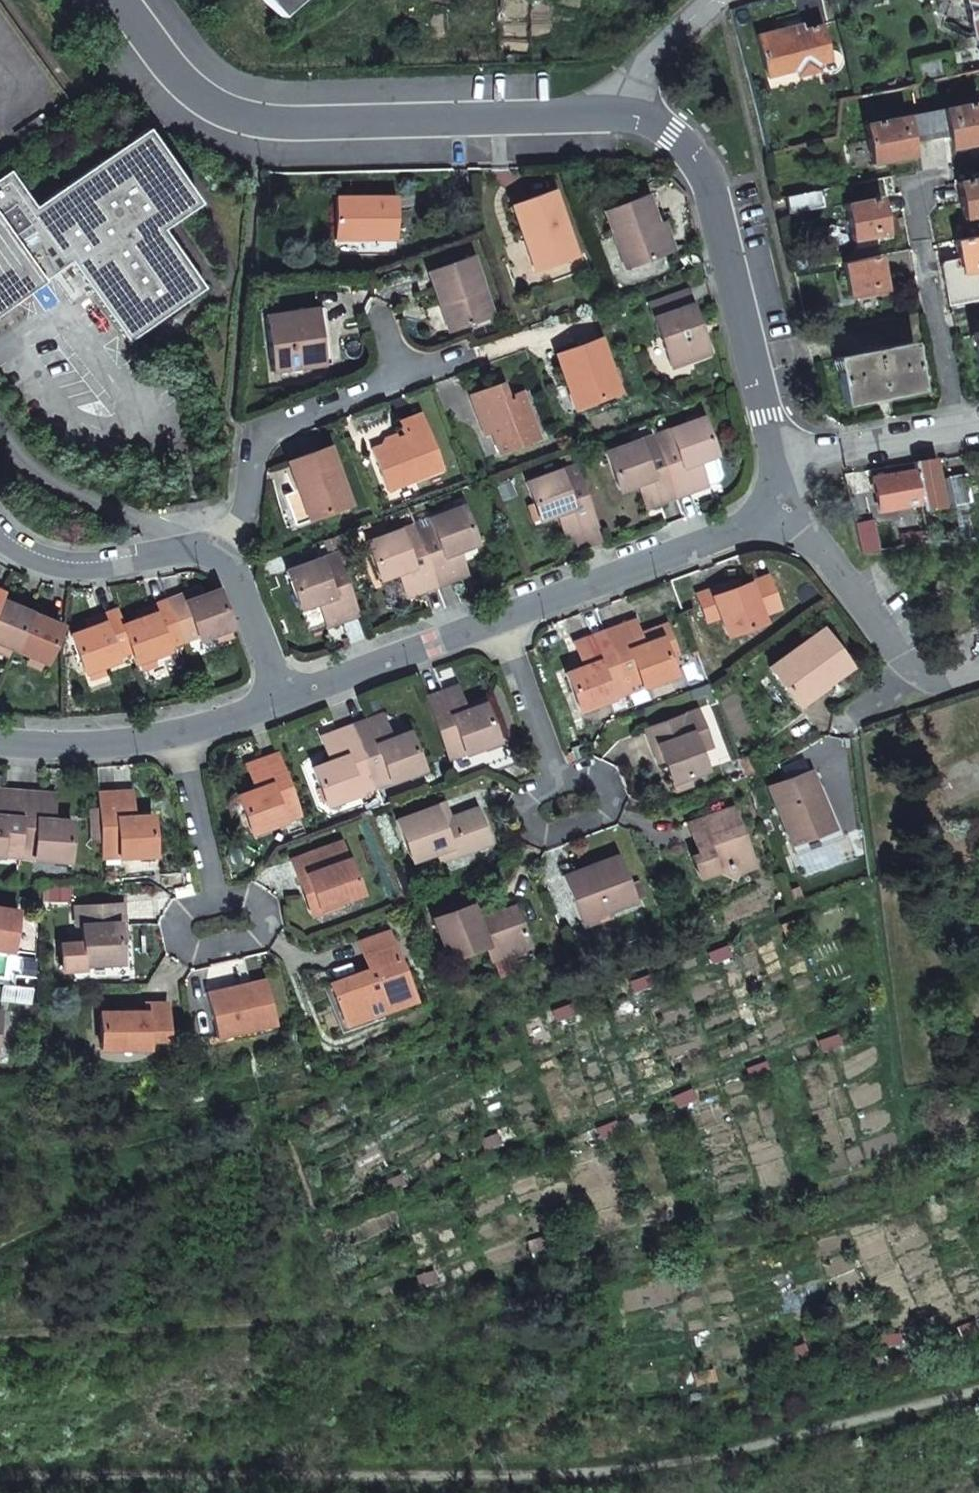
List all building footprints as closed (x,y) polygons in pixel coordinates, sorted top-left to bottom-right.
[(278,16),(296,0),(264,0),(278,16)] [(978,53),(978,0),(964,0),(973,38),(975,38),(978,53)] [(63,99),(0,12),(0,145),(63,99)] [(757,35),(768,77),(796,70),(797,76),(818,70),(817,64),(830,60),(820,24),(782,35),(781,29),(757,35)] [(948,149),(978,143),(978,116),(976,102),(941,109),(946,136),(948,149)] [(922,112),(928,139),(946,136),(941,109),(922,112)] [(904,116),(910,143),(915,141),(928,139),(922,112),(904,116)] [(863,124),(871,164),(913,156),(910,143),(904,116),(863,124)] [(70,264),(128,343),(205,287),(163,228),(198,202),(145,127),(34,208),(8,171),(0,176),(0,313),(70,264)] [(963,218),(978,215),(978,178),(956,182),(963,218)] [(784,196),(788,213),(823,207),(819,190),(784,196)] [(530,237),(542,269),(577,256),(553,191),(512,206),(524,239),(530,237)] [(603,211),(625,269),(662,255),(652,228),(657,226),(645,195),(603,211)] [(335,196),(335,239),(396,239),(396,196),(335,196)] [(844,204),(851,240),(887,233),(879,197),(844,204)] [(652,228),(662,255),(673,251),(662,224),(657,226),(652,228)] [(961,274),(978,271),(978,235),(954,240),(961,274)] [(841,263),(848,297),(885,290),(878,255),(841,263)] [(443,303),(452,329),(491,316),(469,256),(426,272),(439,305),(443,303)] [(648,304),(670,367),(708,353),(691,305),(687,306),(682,292),(648,304)] [(264,315),(272,370),(317,364),(314,347),(320,346),(317,326),(314,308),(264,315)] [(314,347),(317,364),(329,363),(324,326),(317,326),(320,346),(314,347)] [(571,382),(580,406),(618,392),(598,338),(555,354),(566,384),(571,382)] [(834,358),(844,404),(920,389),(910,343),(834,358)] [(492,432),(500,452),(537,438),(520,393),(506,399),(501,385),(471,396),(477,411),(483,408),(492,432)] [(485,434),(492,432),(483,408),(477,411),(485,434)] [(370,449),(387,491),(443,469),(419,413),(396,423),(402,436),(370,449)] [(700,418),(667,430),(670,439),(655,445),(675,497),(699,488),(690,464),(696,461),(714,455),(700,418)] [(667,430),(652,436),(655,445),(670,439),(667,430)] [(652,436),(637,441),(640,450),(655,445),(652,436)] [(637,441),(604,453),(618,491),(635,484),(642,482),(650,506),(675,497),(655,445),(640,450),(637,441)] [(297,490),(308,520),(349,505),(327,447),(287,462),(297,490)] [(705,485),(722,479),(714,455),(696,461),(690,464),(699,488),(705,485)] [(921,509),(951,504),(947,477),(936,479),(933,459),(912,462),(914,471),(920,502),(921,509)] [(559,482),(573,475),(576,474),(572,465),(555,472),(559,482)] [(872,478),(878,510),(920,502),(914,471),(872,478)] [(600,540),(595,526),(576,474),(573,475),(559,482),(555,472),(521,487),(537,522),(554,516),(561,513),(571,536),(576,550),(600,540)] [(947,477),(952,504),(968,501),(963,474),(947,477)] [(642,482),(635,484),(644,508),(650,506),(642,482)] [(283,495),(294,526),(308,520),(297,490),(283,495)] [(432,528),(416,533),(436,585),(460,577),(451,553),(458,550),(475,544),(461,506),(428,519),(432,528)] [(561,513),(554,516),(564,539),(571,536),(561,513)] [(428,519),(413,524),(416,533),(432,528),(428,519)] [(877,549),(871,522),(854,526),(861,552),(877,549)] [(413,524),(398,530),(401,539),(416,533),(413,524)] [(398,530),(365,542),(379,579),(396,573),(403,570),(412,594),(436,585),(416,533),(401,539),(398,530)] [(925,533),(899,537),(900,546),(927,542),(925,533)] [(458,550),(451,553),(460,577),(466,574),(458,550)] [(334,553),(319,559),(322,569),(337,563),(334,553)] [(319,559),(285,572),(300,609),(317,603),(323,600),(332,624),(357,615),(337,563),(322,569),(319,559)] [(403,570),(396,573),(405,597),(412,594),(403,570)] [(738,587),(726,591),(723,585),(696,595),(706,621),(718,616),(725,636),(762,622),(759,616),(778,609),(766,576),(738,587)] [(735,580),(723,585),(726,591),(738,587),(735,580)] [(198,640),(212,634),(228,628),(230,628),(217,592),(216,590),(199,597),(185,602),(182,595),(166,601),(182,641),(196,636),(198,640)] [(182,595),(185,602),(199,597),(197,590),(182,595)] [(323,600),(317,603),(326,627),(332,624),(323,600)] [(28,613),(0,601),(0,644),(10,648),(12,650),(28,613)] [(138,663),(153,657),(168,651),(167,647),(182,641),(166,601),(150,607),(153,614),(139,619),(122,626),(131,652),(135,664),(138,663)] [(136,612),(139,619),(153,614),(150,607),(136,612)] [(103,667),(117,661),(116,657),(131,652),(122,626),(116,611),(100,617),(103,624),(89,629),(71,636),(85,673),(87,672),(103,667)] [(44,663),(60,627),(28,613),(12,650),(28,656),(41,662),(44,663)] [(85,623),(89,629),(103,624),(100,617),(85,623)] [(639,634),(634,620),(627,622),(632,637),(639,634)] [(632,637),(627,622),(603,631),(622,683),(638,678),(641,687),(673,675),(666,656),(663,644),(671,641),(664,625),(639,634),(632,637)] [(212,634),(216,643),(231,637),(228,628),(212,634)] [(821,629),(768,667),(793,702),(820,682),(822,685),(847,667),(848,666),(821,629)] [(587,664),(581,666),(564,673),(578,710),(611,698),(607,689),(622,683),(603,631),(579,640),(587,664)] [(572,643),(581,666),(587,664),(579,640),(572,643)] [(663,644),(666,656),(675,653),(671,641),(663,644)] [(6,656),(10,648),(0,644),(0,653),(6,656)] [(28,656),(24,664),(38,670),(41,662),(28,656)] [(138,663),(141,671),(157,665),(153,657),(138,663)] [(87,672),(90,680),(105,675),(103,667),(87,672)] [(622,683),(626,693),(641,687),(638,678),(622,683)] [(793,702),(798,709),(825,690),(822,685),(820,682),(793,702)] [(607,689),(611,698),(626,693),(622,683),(607,689)] [(456,686),(449,688),(458,712),(465,710),(456,686)] [(449,688),(425,698),(444,749),(459,744),(463,753),(496,741),(482,704),(465,710),(458,712),(449,688)] [(695,709),(643,728),(651,747),(655,746),(662,762),(670,782),(687,775),(704,769),(695,747),(690,734),(703,729),(695,709)] [(381,714),(375,717),(384,741),(390,738),(381,714)] [(375,717),(350,726),(369,778),(385,772),(388,781),(421,769),(407,732),(390,738),(384,741),(375,717)] [(350,726),(326,735),(335,759),(328,761),(312,767),(325,805),(358,793),(355,783),(369,778),(350,726)] [(690,734),(695,747),(708,742),(703,729),(690,734)] [(326,735),(319,737),(328,761),(335,759),(326,735)] [(459,744),(444,749),(448,759),(463,753),(459,744)] [(655,746),(651,747),(657,763),(662,762),(655,746)] [(276,754),(251,763),(260,787),(254,789),(237,795),(251,833),(284,821),(280,811),(295,806),(276,754)] [(251,763),(245,765),(254,789),(260,787),(251,763)] [(768,786),(790,842),(831,827),(808,770),(768,786)] [(373,787),(388,781),(385,772),(369,778),(373,787)] [(670,782),(673,791),(690,784),(687,775),(670,782)] [(369,778),(355,783),(358,793),(373,787),(369,778)] [(0,856),(1,846),(17,848),(21,792),(0,790),(0,856)] [(124,791),(98,793),(101,848),(117,847),(117,857),(153,855),(150,815),(132,816),(125,817),(124,791)] [(131,791),(124,791),(125,817),(132,816),(131,791)] [(47,794),(21,792),(17,848),(33,849),(32,859),(67,861),(70,822),(52,820),(45,820),(47,794)] [(54,795),(47,794),(45,820),(52,820),(54,795)] [(444,803),(439,805),(445,820),(450,819),(444,803)] [(396,820),(411,861),(430,854),(448,847),(452,856),(488,842),(475,809),(450,819),(445,820),(439,805),(396,820)] [(295,806),(280,811),(284,821),(298,815),(295,806)] [(689,856),(697,876),(725,866),(736,871),(751,866),(731,808),(686,824),(691,840),(695,839),(700,852),(689,856)] [(790,842),(793,853),(834,837),(831,827),(790,842)] [(307,883),(317,909),(358,893),(346,859),(344,859),(338,842),(289,860),(299,887),(307,883)] [(17,848),(1,846),(0,856),(16,858),(17,848)] [(117,847),(101,848),(102,858),(117,857),(117,847)] [(434,863),(452,856),(448,847),(430,854),(434,863)] [(33,849),(17,848),(16,858),(32,859),(33,849)] [(616,854),(561,875),(578,922),(634,901),(616,854)] [(308,912),(317,909),(307,883),(299,887),(308,912)] [(119,940),(118,924),(123,924),(122,904),(75,907),(76,926),(82,926),(82,940),(60,941),(62,968),(84,967),(83,963),(121,961),(119,940)] [(484,945),(490,960),(528,946),(513,907),(476,920),(470,905),(432,919),(448,959),(484,945)] [(10,951),(16,911),(0,908),(0,950),(10,951)] [(785,933),(801,926),(797,917),(781,924),(785,933)] [(327,983),(342,1024),(409,999),(384,932),(355,942),(366,969),(327,983)] [(711,961),(727,954),(723,945),(707,951),(711,961)] [(647,974),(631,981),(634,990),(650,984),(647,974)] [(205,992),(216,1037),(250,1029),(250,1025),(272,1019),(263,979),(205,992)] [(144,1003),(144,1012),(99,1012),(99,1049),(146,1048),(146,1040),(166,1040),(165,1003),(144,1003)] [(556,1018),(572,1012),(568,1003),(552,1009),(556,1018)] [(250,1025),(250,1029),(252,1035),(275,1030),(272,1019),(250,1025)] [(820,1049),(836,1043),(833,1033),(817,1040),(820,1049)] [(761,1062),(745,1067),(748,1077),(765,1071),(761,1062)] [(690,1098),(688,1088),(671,1094),(674,1103),(690,1098)] [(613,1119),(597,1125),(600,1134),(616,1128),(613,1119)] [(482,1148),(498,1142),(495,1132),(479,1138),(482,1148)] [(398,1173),(381,1178),(384,1188),(400,1183),(398,1173)] [(526,1250),(543,1244),(539,1235),(523,1241),(526,1250)] [(414,1284),(431,1279),(429,1270),(412,1274),(414,1284)] [(965,1332),(967,1342),(978,1338),(978,1328),(965,1332)] [(706,1369),(689,1373),(692,1383),(708,1379),(706,1369)]
